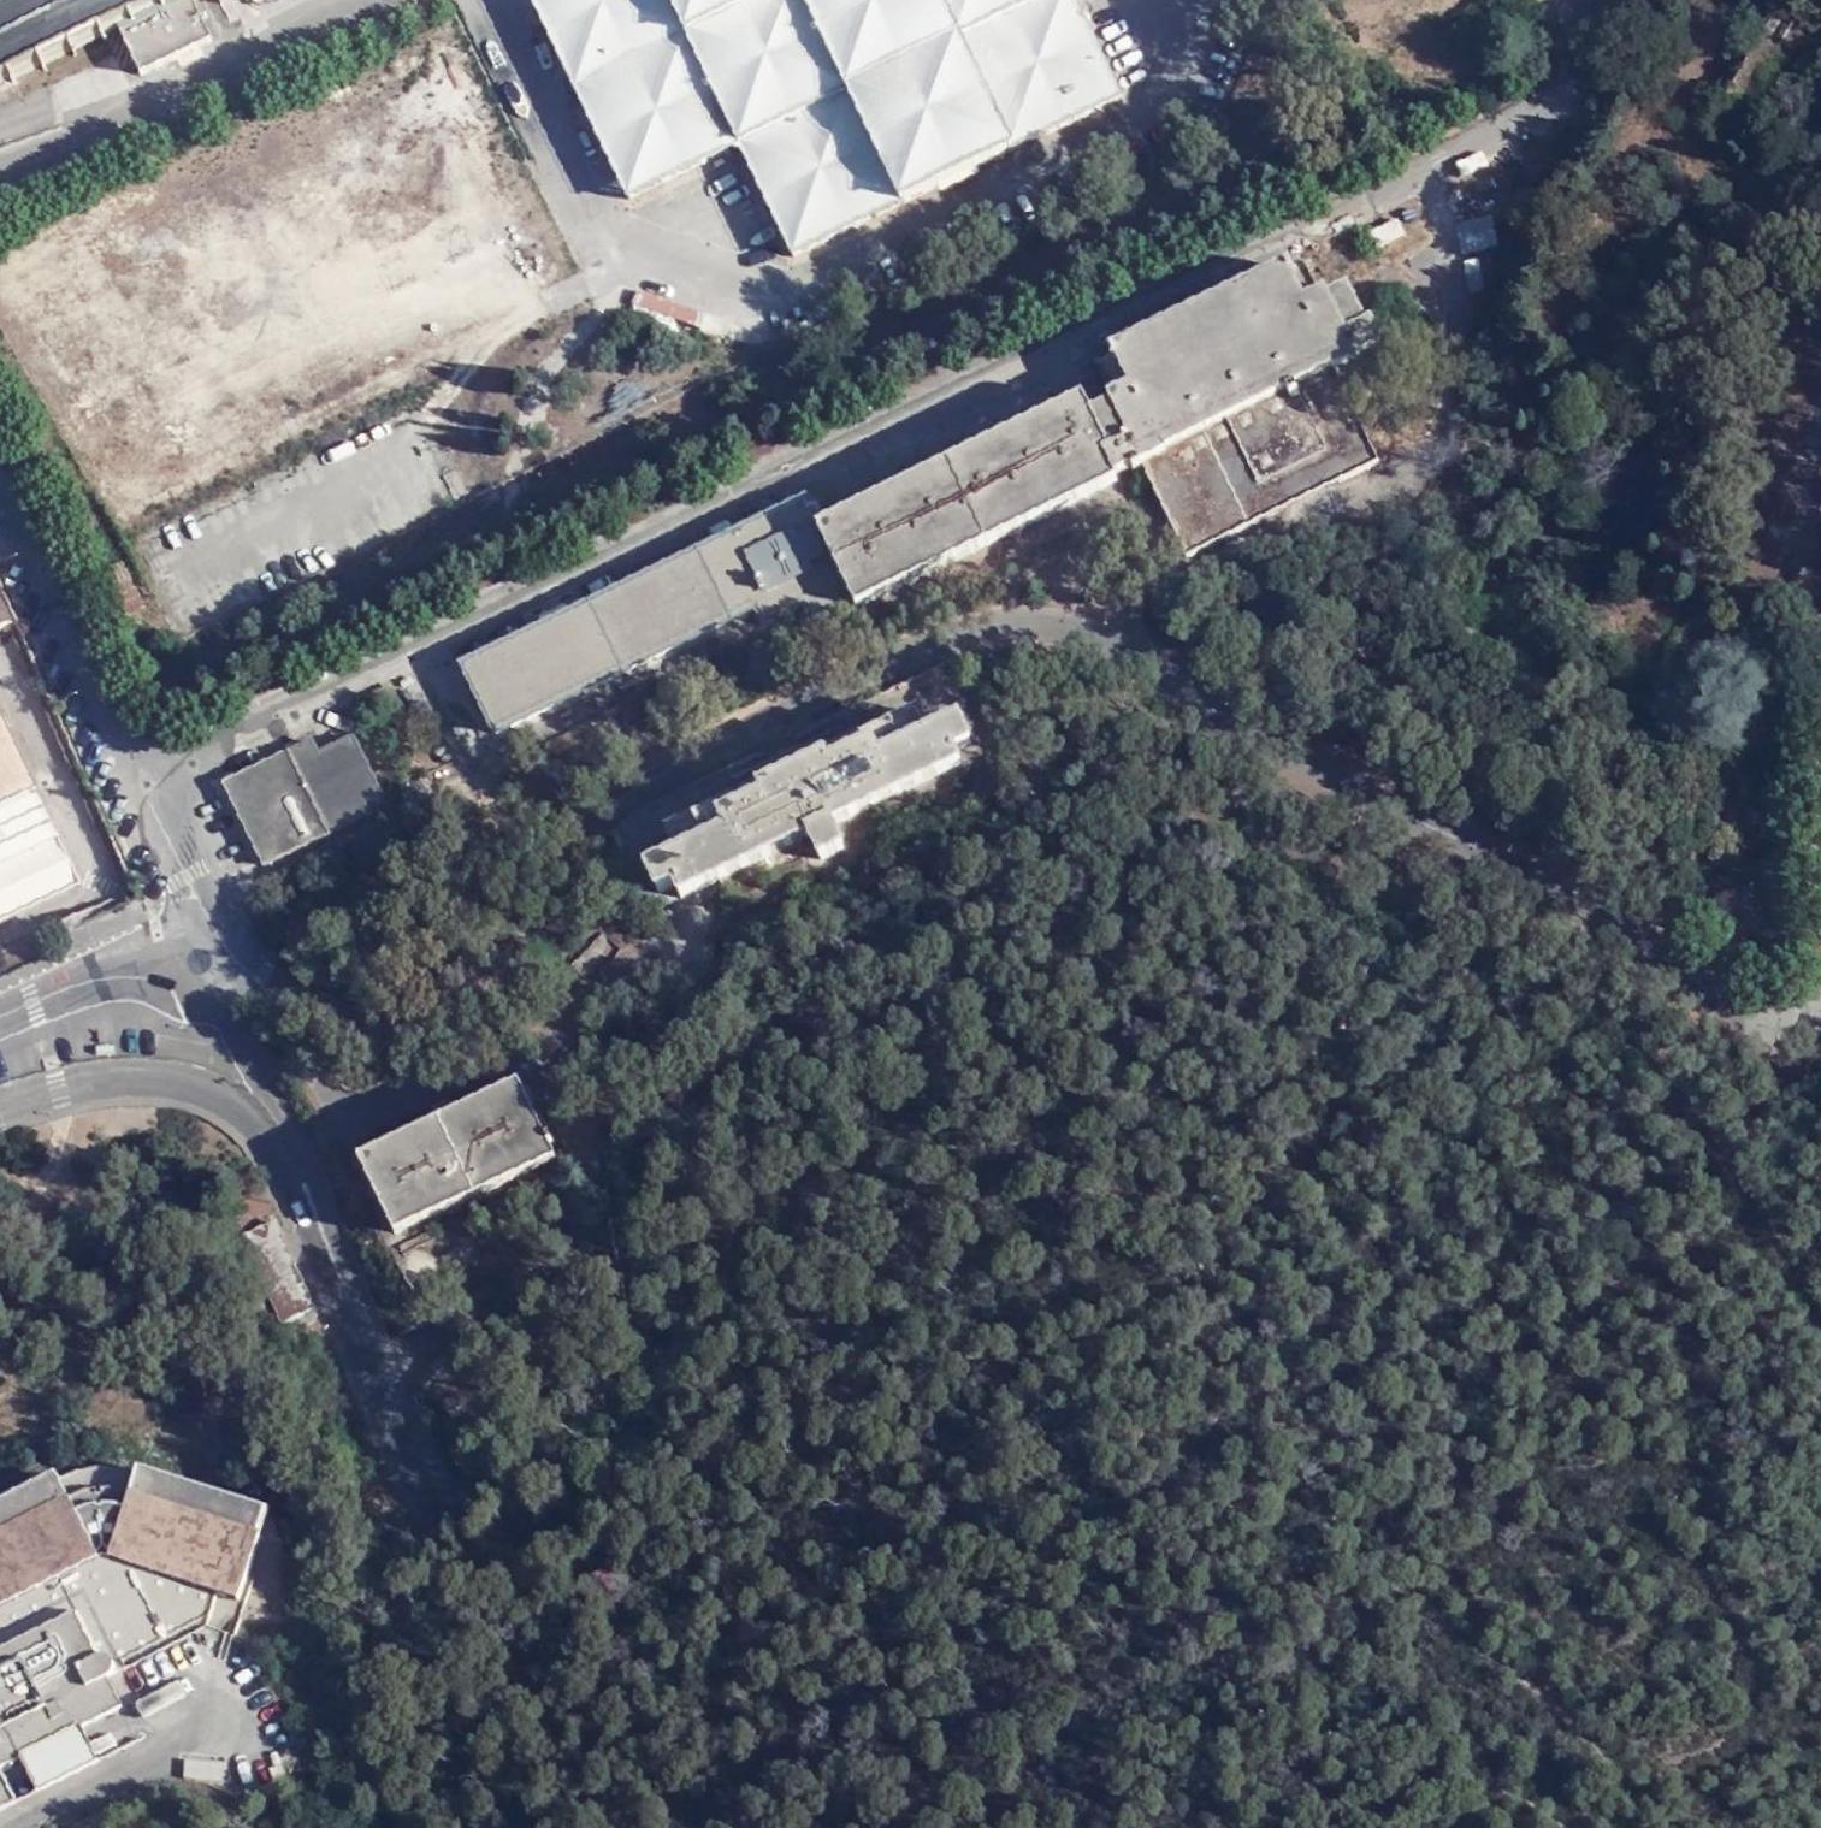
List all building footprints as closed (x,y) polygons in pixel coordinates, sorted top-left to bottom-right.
[(118,25),(140,70),(212,37),(194,0),(0,0),(0,82),(118,25)] [(629,199),(741,146),(794,257),(1122,98),(1075,0),(530,0),(629,199)] [(808,498),(460,668),(496,740),(757,613),(765,630),(804,608),(813,627),(1116,480),(1115,477),(1142,464),(1187,554),(1378,462),(1334,370),(1384,346),(1372,322),(1348,334),(1327,292),(1306,302),(1288,266),(1113,351),(1130,388),(1108,398),(1111,404),(1092,413),(1084,397),(823,527),(808,498)] [(914,685),(660,809),(671,830),(640,845),(654,873),(669,865),(676,877),(803,814),(815,838),(842,825),(830,801),(958,739),(952,728),(969,720),(955,692),(925,707),(914,685)] [(73,883),(0,732),(0,918),(73,883)] [(313,741),(222,785),(263,869),(390,808),(355,736),(319,753),(313,741)] [(520,1083),(359,1162),(396,1237),(557,1158),(520,1083)] [(25,1797),(8,1764),(28,1753),(44,1787),(106,1756),(79,1714),(130,1702),(116,1674),(119,1672),(121,1668),(122,1663),(121,1658),(220,1607),(225,1590),(268,1605),(307,1604),(277,1508),(146,1464),(145,1470),(134,1467),(119,1465),(104,1465),(96,1466),(89,1467),(67,1475),(65,1470),(0,1503),(0,1809),(25,1797)]
